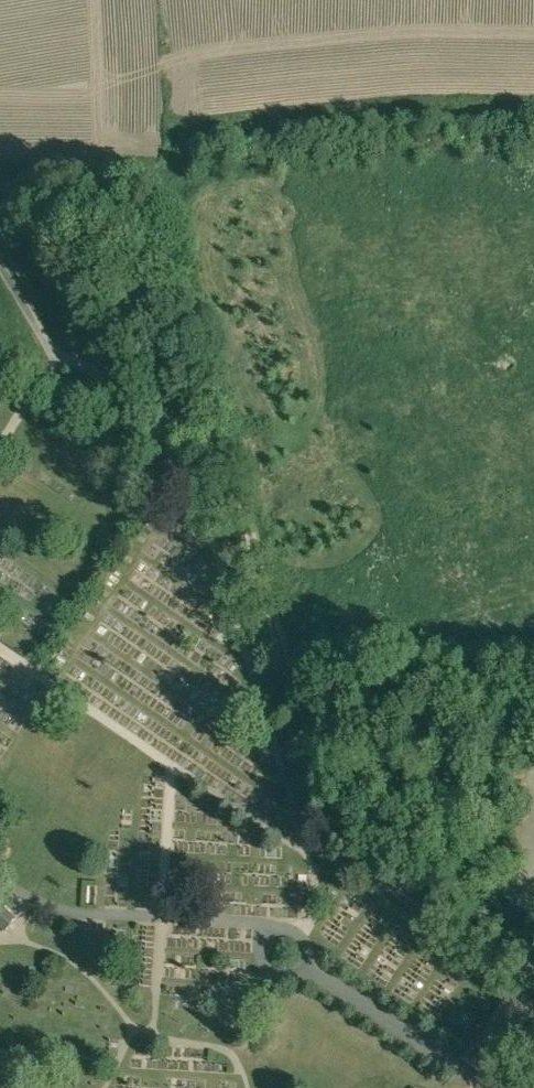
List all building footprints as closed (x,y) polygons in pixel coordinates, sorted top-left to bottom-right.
[(0,907),(0,927),(5,931),(15,918),(0,907)] [(504,1064),(533,1016),(533,1001),(513,987),(476,1046),(504,1064)]
